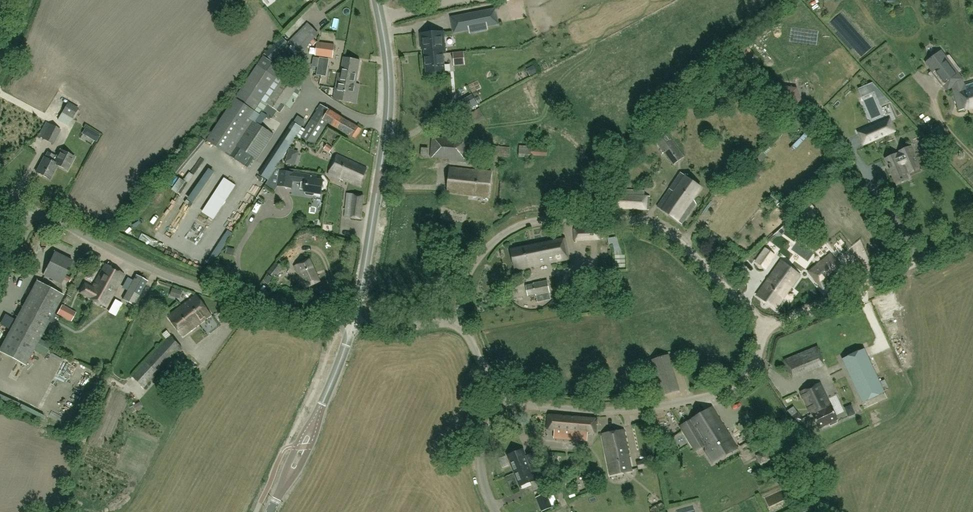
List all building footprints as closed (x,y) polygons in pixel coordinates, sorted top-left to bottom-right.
[(454,32),(469,29),(469,26),(486,22),(487,25),(498,23),(495,9),(452,18),(454,32)] [(299,53),(318,34),(308,24),(289,43),(299,53)] [(445,71),(444,54),(444,53),(446,52),(443,30),(420,33),(422,48),(424,48),(427,73),(445,71)] [(316,55),(333,58),(334,45),(318,42),(316,55)] [(935,74),(947,90),(952,86),(959,111),(972,106),(972,83),(964,86),(961,77),(941,51),(926,62),(935,74)] [(454,55),(455,65),(466,64),(465,54),(454,55)] [(277,110),(280,112),(301,79),(282,67),(282,68),(262,55),(207,140),(231,156),(237,146),(257,159),(274,133),(261,125),(267,115),(271,118),(277,110)] [(337,72),(336,78),(333,99),(344,101),(356,103),(359,84),(355,83),(359,60),(343,57),(340,73),(337,72)] [(873,83),(872,83),(875,91),(881,106),(890,102),(873,83)] [(794,108),(802,99),(797,87),(785,85),(778,95),(782,106),(794,108)] [(472,95),(462,101),(468,110),(477,105),(472,95)] [(328,123),(355,139),(362,129),(322,105),(305,130),(294,122),(279,144),(287,150),(297,136),(301,139),(302,137),(313,145),(328,123)] [(63,112),(73,118),(77,112),(67,106),(63,112)] [(889,120),(879,124),(869,129),(859,133),(864,144),(874,140),(884,135),(894,131),(889,120)] [(42,139),(53,144),(60,129),(46,123),(38,136),(42,138),(42,139)] [(98,140),(101,133),(88,127),(85,134),(98,140)] [(673,165),(684,157),(667,133),(656,141),(673,165)] [(452,137),(452,139),(432,137),(431,157),(450,159),(449,161),(468,162),(470,138),(452,137)] [(330,152),(333,147),(328,144),(324,149),(330,152)] [(547,156),(547,144),(531,144),(531,145),(520,145),(520,158),(531,158),(531,156),(547,156)] [(509,157),(510,147),(494,146),(493,156),(509,157)] [(918,164),(910,147),(900,151),(901,153),(897,155),(897,154),(886,159),(897,185),(908,180),(906,175),(920,169),(918,164)] [(57,165),(67,170),(74,156),(60,149),(56,157),(57,165)] [(290,149),(287,160),(294,163),(298,151),(290,149)] [(50,179),(57,165),(56,157),(47,152),(44,157),(36,172),(50,179)] [(359,186),(367,169),(337,155),(329,173),(339,178),(339,177),(359,186)] [(489,197),(492,172),(475,170),(475,171),(450,168),(447,192),(489,197)] [(305,191),(306,191),(306,193),(307,195),(313,196),(315,195),(315,192),(322,193),(323,180),(316,179),(317,176),(280,171),(278,186),(292,188),(293,181),(302,182),(301,189),(305,190),(305,191)] [(693,200),(702,187),(681,173),(657,207),(682,224),(697,203),(693,200)] [(175,189),(181,193),(187,183),(181,179),(175,189)] [(213,212),(235,187),(228,181),(206,205),(213,212)] [(610,188),(610,205),(610,208),(647,210),(647,209),(650,210),(650,195),(645,195),(645,190),(626,189),(626,188),(610,188)] [(361,219),(364,195),(347,193),(345,217),(351,218),(361,219)] [(771,196),(767,201),(773,206),(777,201),(771,196)] [(598,241),(598,230),(578,230),(578,241),(598,241)] [(515,269),(569,258),(565,238),(511,249),(515,269)] [(756,262),(765,269),(771,261),(770,261),(774,256),(765,249),(756,262)] [(61,284),(73,261),(55,252),(43,275),(61,284)] [(847,274),(830,254),(809,272),(825,292),(847,274)] [(305,289),(320,282),(310,259),(294,266),(303,286),(304,286),(305,289)] [(775,309),(800,275),(781,261),(756,295),(775,309)] [(276,262),(268,272),(275,278),(283,267),(276,262)] [(111,281),(117,270),(105,264),(92,287),(85,283),(80,292),(90,298),(93,300),(99,289),(104,291),(106,286),(103,285),(107,279),(111,281)] [(104,291),(99,289),(93,300),(106,307),(124,274),(117,270),(111,281),(107,279),(103,285),(106,286),(104,291)] [(147,281),(136,275),(123,299),(133,305),(147,281)] [(536,296),(550,293),(548,280),(533,283),(533,284),(526,285),(528,296),(536,294),(536,296)] [(53,314),(63,295),(37,281),(0,349),(0,352),(25,365),(34,350),(45,356),(51,345),(39,339),(49,322),(52,323),(56,315),(53,314)] [(181,307),(197,326),(211,315),(196,295),(181,307)] [(110,312),(117,316),(124,303),(117,299),(110,312)] [(62,306),(57,315),(65,319),(69,310),(62,306)] [(197,326),(181,307),(168,317),(183,337),(197,326)] [(144,387),(182,347),(170,336),(132,377),(144,387)] [(826,366),(823,359),(818,347),(784,360),(792,379),(826,366)] [(842,359),(863,403),(884,392),(864,349),(842,359)] [(897,357),(901,366),(909,363),(905,354),(897,357)] [(655,398),(679,390),(668,355),(652,360),(655,369),(647,371),(655,398)] [(830,404),(829,401),(820,383),(801,392),(812,415),(813,415),(820,428),(830,423),(831,426),(838,422),(838,419),(831,405),(830,406),(829,404),(830,404)] [(714,461),(737,447),(712,405),(681,424),(697,449),(706,444),(708,446),(707,450),(714,461)] [(798,413),(791,418),(796,425),(802,420),(798,413)] [(596,433),(597,419),(548,415),(547,429),(555,430),(555,434),(579,436),(579,432),(596,433)] [(610,475),(632,471),(629,454),(624,430),(602,433),(610,475)] [(805,441),(796,446),(802,457),(810,453),(805,441)] [(543,469),(540,463),(536,452),(526,457),(523,449),(508,456),(520,486),(535,480),(533,473),(543,469)] [(647,465),(646,458),(638,460),(639,467),(647,465)] [(546,494),(537,498),(542,511),(552,507),(546,494)]
